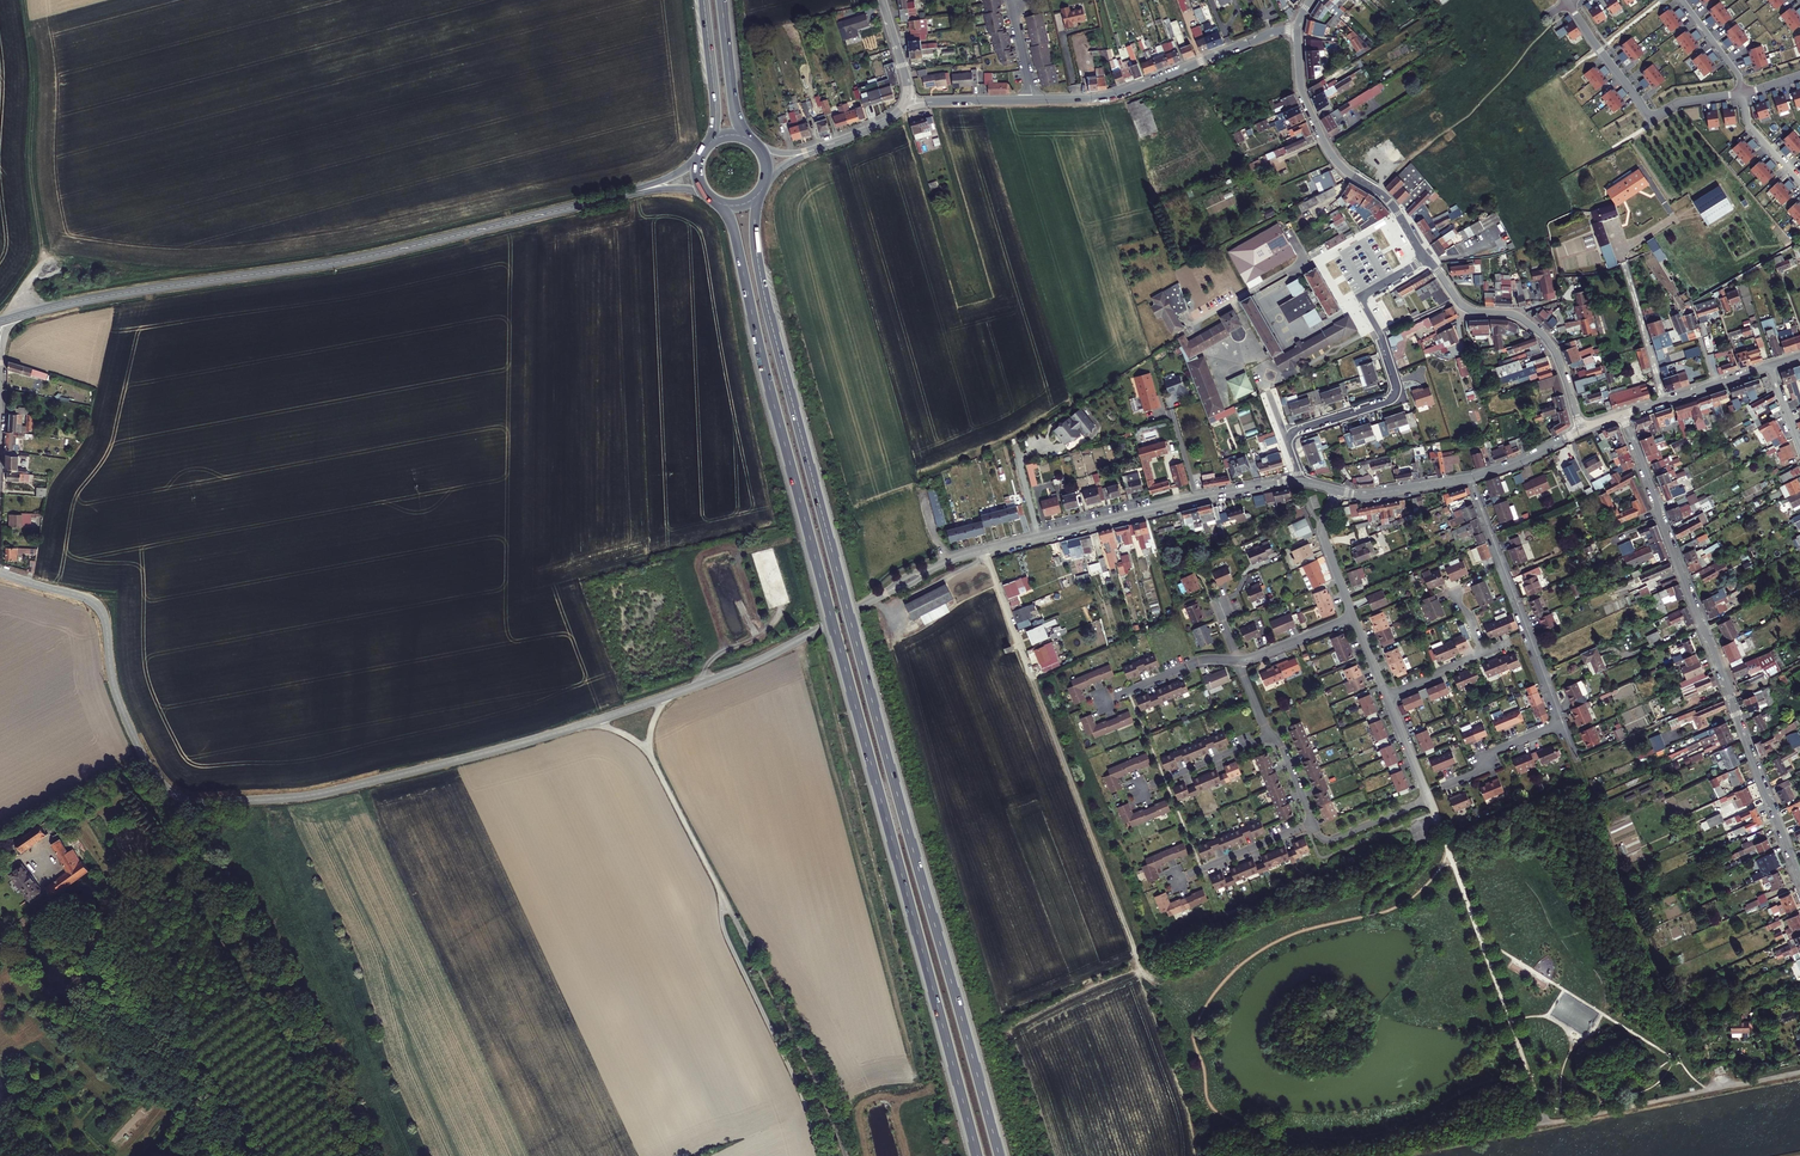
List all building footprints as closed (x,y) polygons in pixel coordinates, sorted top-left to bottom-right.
[(900,9),(908,8),(917,7),(916,1),(907,2),(907,0),(899,0),(900,9)] [(987,14),(985,15),(989,34),(992,33),(996,54),(998,53),(1001,63),(1004,63),(1005,67),(1014,65),(1012,55),(1014,54),(1013,50),(1011,50),(1010,44),(1012,44),(1010,35),(1008,36),(1006,30),(1004,31),(1003,25),(1005,25),(1003,16),(1001,16),(1000,11),(1002,11),(1000,5),(1003,5),(1002,0),(984,0),(987,14)] [(1183,13),(1188,11),(1185,3),(1186,3),(1185,0),(1178,0),(1183,13)] [(1251,9),(1264,3),(1262,0),(1246,0),(1251,9)] [(1339,7),(1332,0),(1326,0),(1321,5),(1332,14),(1339,7)] [(1348,0),(1332,0),(1339,7),(1346,13),(1351,17),(1353,15),(1348,10),(1352,6),(1357,10),(1358,9),(1354,5),(1351,3),(1348,0)] [(1385,15),(1390,10),(1379,0),(1370,0),(1385,15)] [(1607,4),(1615,16),(1624,9),(1618,0),(1612,0),(1613,1),(1607,4)] [(1789,3),(1787,0),(1769,0),(1778,12),(1789,3)] [(1327,19),(1330,16),(1336,21),(1338,18),(1332,14),(1321,5),(1312,16),(1319,22),(1324,16),(1327,19)] [(1609,20),(1601,8),(1596,12),(1591,5),(1587,8),(1600,26),(1609,20)] [(1721,5),(1711,13),(1714,18),(1708,22),(1714,29),(1720,24),(1723,29),(1734,21),(1721,5)] [(900,9),(902,20),(908,19),(919,18),(918,7),(917,7),(908,8),(900,9)] [(1069,7),(1062,8),(1067,28),(1074,26),(1073,23),(1086,20),(1083,8),(1070,11),(1069,7)] [(1201,9),(1193,12),(1197,21),(1199,20),(1201,25),(1206,23),(1201,9)] [(1799,30),(1799,12),(1797,14),(1794,9),(1783,18),(1796,33),(1799,30)] [(1674,35),(1684,26),(1681,22),(1687,17),(1682,10),(1675,15),(1672,11),(1661,19),(1674,35)] [(1049,43),(1042,14),(1026,17),(1027,22),(1029,22),(1031,32),(1030,33),(1032,42),(1034,41),(1035,47),(1033,47),(1034,53),(1033,53),(1035,63),(1036,63),(1038,69),(1040,69),(1041,73),(1040,74),(1042,83),(1043,83),(1044,88),(1059,84),(1055,66),(1052,66),(1047,44),(1049,43)] [(865,15),(855,18),(859,30),(868,27),(865,15)] [(919,18),(908,19),(909,28),(925,26),(924,17),(919,18)] [(855,18),(837,23),(842,41),(856,37),(854,31),(859,30),(855,18)] [(1572,27),(1567,30),(1574,42),(1583,36),(1571,18),(1567,20),(1572,27)] [(1320,39),(1322,26),(1309,22),(1307,36),(1320,39)] [(1175,38),(1174,33),(1171,25),(1165,27),(1170,40),(1175,38)] [(1209,52),(1217,49),(1213,39),(1210,33),(1207,25),(1204,27),(1207,34),(1206,35),(1208,41),(1205,42),(1209,52)] [(1738,27),(1728,35),(1731,40),(1725,45),(1730,51),(1737,46),(1740,51),(1751,43),(1738,27)] [(1202,55),(1209,52),(1205,42),(1200,28),(1192,31),(1202,55)] [(1691,56),(1701,48),(1698,44),(1704,39),(1699,32),(1692,37),(1689,32),(1678,41),(1691,56)] [(921,33),(909,35),(911,49),(923,48),(935,47),(939,46),(938,41),(922,43),(921,33)] [(1352,39),(1365,58),(1371,54),(1378,49),(1365,39),(1362,40),(1358,35),(1352,39)] [(1224,46),(1220,36),(1213,39),(1217,49),(1224,46)] [(1176,39),(1184,61),(1195,57),(1191,46),(1185,49),(1181,37),(1176,39)] [(1634,41),(1624,49),(1627,54),(1621,58),(1626,65),(1632,60),(1636,65),(1647,56),(1634,41)] [(1324,44),(1307,42),(1308,48),(1309,54),(1324,54),(1324,44)] [(1170,44),(1167,45),(1174,65),(1181,63),(1176,50),(1173,51),(1170,44)] [(935,47),(936,55),(953,53),(952,45),(935,47)] [(1168,67),(1174,65),(1167,45),(1165,46),(1168,54),(1164,55),(1168,67)] [(911,49),(912,59),(924,58),(924,56),(936,55),(935,47),(923,48),(911,49)] [(1764,48),(1751,52),(1753,58),(1745,60),(1748,69),(1755,66),(1757,72),(1770,67),(1764,48)] [(1155,52),(1162,69),(1168,67),(1164,55),(1162,51),(1158,53),(1158,51),(1155,52)] [(1156,71),(1151,59),(1149,60),(1146,52),(1142,54),(1150,73),(1156,71)] [(1156,71),(1162,69),(1155,52),(1153,53),(1154,54),(1150,56),(1151,59),(1156,71)] [(1142,76),(1134,53),(1129,55),(1133,65),(1129,67),(1133,79),(1142,76)] [(1146,75),(1150,73),(1142,54),(1140,54),(1142,59),(1140,60),(1146,75)] [(1708,79),(1718,70),(1715,66),(1721,61),(1716,54),(1710,59),(1706,55),(1695,63),(1708,79)] [(1309,60),(1312,83),(1318,82),(1318,80),(1321,80),(1321,79),(1325,79),(1326,78),(1327,77),(1328,75),(1327,68),(1328,68),(1327,60),(1309,60)] [(1113,75),(1117,85),(1124,82),(1121,72),(1117,74),(1113,62),(1110,63),(1113,75)] [(884,83),(876,85),(878,92),(881,102),(892,99),(889,89),(896,87),(896,84),(890,66),(881,69),(884,83)] [(1655,68),(1644,76),(1648,80),(1642,85),(1647,92),(1653,87),(1657,92),(1667,83),(1655,68)] [(1599,93),(1610,85),(1606,80),(1613,75),(1607,69),(1601,74),(1597,69),(1587,77),(1599,93)] [(1108,89),(1104,71),(1096,73),(1099,90),(1107,89),(1108,89)] [(946,73),(924,76),(925,87),(938,85),(938,87),(948,85),(946,73)] [(952,75),(954,87),(969,86),(966,73),(952,75)] [(989,82),(989,73),(985,73),(987,82),(989,82),(989,94),(1008,94),(1007,84),(992,84),(992,82),(989,82)] [(1099,90),(1096,73),(1083,76),(1084,82),(1081,82),(1082,92),(1099,90)] [(1344,97),(1350,93),(1359,87),(1354,80),(1343,87),(1317,104),(1323,121),(1325,126),(1341,115),(1333,102),(1339,98),(1338,97),(1342,94),(1344,97)] [(1317,104),(1343,87),(1341,82),(1332,88),(1329,83),(1314,93),(1317,104)] [(857,90),(863,108),(881,102),(878,92),(876,85),(857,90)] [(1617,115),(1628,107),(1624,103),(1630,98),(1625,91),(1619,96),(1615,91),(1605,100),(1617,115)] [(1298,100),(1295,93),(1283,98),(1285,102),(1278,105),(1275,98),(1271,100),(1275,109),(1280,107),(1282,106),(1298,100)] [(1790,111),(1785,98),(1779,100),(1777,93),(1772,94),(1779,115),(1790,111)] [(1763,105),(1758,108),(1762,121),(1772,117),(1765,96),(1761,98),(1763,105)] [(1393,149),(1387,140),(1437,109),(1434,105),(1439,97),(1384,130),(1382,134),(1385,138),(1379,135),(1377,131),(1350,147),(1348,152),(1341,156),(1347,165),(1379,182),(1385,172),(1402,161),(1396,151),(1393,149)] [(1144,98),(1127,104),(1140,139),(1158,132),(1144,98)] [(1298,100),(1282,106),(1283,108),(1287,107),(1288,110),(1301,105),(1298,100)] [(812,102),(807,104),(810,117),(816,115),(812,102)] [(821,108),(825,118),(830,116),(826,102),(820,104),(821,108)] [(806,118),(810,117),(807,104),(802,105),(806,118)] [(1348,120),(1360,112),(1359,110),(1360,109),(1358,104),(1341,115),(1325,126),(1333,140),(1339,136),(1345,132),(1342,127),(1349,123),(1348,120)] [(1738,125),(1736,111),(1730,112),(1729,104),(1725,105),(1727,127),(1738,125)] [(841,106),(848,128),(865,123),(862,111),(849,115),(847,107),(845,108),(844,105),(841,106)] [(1283,113),(1286,120),(1304,112),(1301,105),(1288,110),(1283,113)] [(848,128),(841,106),(839,107),(839,109),(837,110),(839,117),(833,119),(836,131),(848,128)] [(1715,114),(1709,115),(1711,129),(1722,127),(1719,106),(1714,106),(1715,114)] [(829,132),(825,118),(821,108),(818,108),(820,112),(817,113),(820,121),(816,122),(820,135),(829,132)] [(1304,112),(1286,120),(1290,127),(1307,119),(1304,112)] [(795,116),(802,141),(810,139),(807,126),(804,127),(802,117),(799,118),(798,115),(795,116)] [(802,141),(795,116),(793,116),(794,120),(791,120),(793,130),(789,131),(793,144),(802,141)] [(787,124),(785,117),(779,119),(781,126),(787,124)] [(932,117),(919,121),(924,138),(932,135),(929,125),(934,124),(932,117)] [(1258,124),(1261,131),(1273,125),(1270,118),(1258,124)] [(924,138),(919,121),(912,123),(917,140),(924,138)] [(1290,129),(1295,142),(1314,134),(1308,121),(1290,129)] [(1246,137),(1243,130),(1236,133),(1239,140),(1246,137)] [(1314,134),(1295,142),(1298,149),(1317,140),(1314,134)] [(1798,157),(1799,156),(1799,139),(1795,134),(1785,143),(1789,147),(1783,152),(1788,159),(1794,153),(1798,157)] [(938,137),(932,139),(935,146),(941,144),(938,137)] [(1748,166),(1758,157),(1755,153),(1761,147),(1755,141),(1749,146),(1745,142),(1735,151),(1748,166)] [(1278,157),(1298,149),(1295,142),(1267,154),(1269,159),(1277,155),(1278,157)] [(1252,171),(1264,166),(1261,158),(1249,163),(1252,171)] [(1767,187),(1777,178),(1773,173),(1779,168),(1773,162),(1767,167),(1763,163),(1753,172),(1767,187)] [(1311,171),(1314,177),(1324,173),(1321,167),(1311,171)] [(1415,168),(1390,195),(1404,213),(1413,203),(1412,202),(1428,186),(1415,168)] [(1626,185),(1632,193),(1649,182),(1640,168),(1623,178),(1627,184),(1626,185)] [(1324,173),(1314,177),(1320,193),(1332,187),(1337,184),(1332,170),(1324,173)] [(1623,178),(1607,188),(1617,203),(1632,193),(1626,185),(1627,184),(1623,178)] [(1785,207),(1795,198),(1792,194),(1797,189),(1791,182),(1786,188),(1782,183),(1772,192),(1785,207)] [(1721,184),(1695,201),(1709,223),(1735,206),(1721,184)] [(1413,203),(1404,213),(1413,225),(1415,224),(1426,213),(1439,200),(1428,186),(1412,202),(1413,203)] [(1332,187),(1320,193),(1297,205),(1300,211),(1328,198),(1335,194),(1332,187)] [(1334,209),(1336,210),(1340,214),(1345,210),(1352,204),(1358,193),(1350,187),(1344,197),(1346,200),(1342,204),(1334,209)] [(1358,193),(1352,204),(1356,207),(1364,196),(1358,193)] [(1356,207),(1360,211),(1368,199),(1364,196),(1356,207)] [(1747,198),(1743,200),(1747,206),(1751,204),(1747,198)] [(1360,211),(1363,214),(1373,203),(1368,199),(1360,211)] [(1594,223),(1594,225),(1604,250),(1612,247),(1602,220),(1619,212),(1614,201),(1592,211),(1597,222),(1594,223)] [(1373,203),(1363,214),(1367,218),(1379,207),(1373,203)] [(1790,213),(1799,223),(1799,204),(1790,213)] [(1364,220),(1366,224),(1383,212),(1379,207),(1367,218),(1364,220)] [(1345,210),(1340,214),(1343,218),(1344,218),(1349,214),(1345,210)] [(1357,231),(1360,234),(1387,218),(1383,212),(1366,224),(1362,227),(1357,231)] [(1439,230),(1426,213),(1415,224),(1428,244),(1436,239),(1442,235),(1443,236),(1461,227),(1460,225),(1466,221),(1463,216),(1439,230)] [(1328,226),(1336,221),(1334,217),(1326,221),(1328,226)] [(1482,228),(1487,237),(1504,228),(1498,219),(1482,228)] [(1336,221),(1328,226),(1324,228),(1326,231),(1339,224),(1337,221),(1336,221)] [(1330,233),(1332,236),(1344,230),(1342,226),(1330,233)] [(1467,237),(1470,244),(1481,238),(1483,240),(1487,237),(1482,228),(1467,237)] [(1336,237),(1338,235),(1345,232),(1344,230),(1332,236),(1333,238),(1336,237)] [(1343,242),(1350,237),(1348,233),(1340,238),(1343,242)] [(1465,234),(1446,246),(1435,254),(1444,266),(1465,264),(1454,250),(1464,243),(1466,247),(1470,244),(1467,237),(1465,234)] [(1323,253),(1339,244),(1336,237),(1333,238),(1319,247),(1323,253)] [(1653,237),(1648,241),(1652,248),(1660,260),(1665,256),(1653,237)] [(1441,245),(1436,239),(1428,244),(1435,254),(1446,246),(1445,243),(1441,245)] [(1517,249),(1513,242),(1507,245),(1511,251),(1517,249)] [(1618,263),(1612,247),(1604,250),(1610,268),(1618,263)] [(1779,257),(1773,260),(1778,272),(1793,265),(1790,259),(1781,263),(1779,257)] [(1552,271),(1551,264),(1534,269),(1536,277),(1545,275),(1548,291),(1557,289),(1553,274),(1556,274),(1555,270),(1552,271)] [(1463,274),(1463,270),(1456,272),(1457,275),(1456,276),(1458,284),(1481,279),(1479,270),(1487,269),(1486,265),(1472,268),(1472,272),(1463,274)] [(1305,283),(1306,285),(1320,276),(1316,269),(1305,276),(1308,282),(1305,283)] [(1418,277),(1421,281),(1431,276),(1427,271),(1418,277)] [(1320,276),(1306,285),(1307,287),(1310,285),(1314,291),(1325,284),(1320,276)] [(1408,282),(1411,287),(1421,281),(1418,277),(1408,282)] [(1496,278),(1498,290),(1506,290),(1505,289),(1505,286),(1504,280),(1504,277),(1496,278)] [(1523,278),(1523,277),(1513,279),(1515,287),(1520,285),(1521,289),(1518,290),(1522,303),(1529,301),(1527,293),(1523,278)] [(1526,277),(1523,278),(1527,293),(1532,292),(1529,281),(1527,282),(1526,277)] [(1422,284),(1425,288),(1436,283),(1432,278),(1422,284)] [(1307,294),(1298,279),(1285,287),(1293,299),(1278,307),(1283,315),(1286,314),(1283,308),(1307,294)] [(1513,279),(1504,280),(1505,286),(1513,285),(1513,288),(1515,288),(1515,287),(1513,279)] [(1734,281),(1731,283),(1734,290),(1727,293),(1731,305),(1741,301),(1734,281)] [(1394,298),(1399,307),(1404,304),(1406,302),(1401,293),(1411,287),(1408,282),(1395,290),(1398,296),(1394,298)] [(1425,289),(1427,292),(1438,286),(1436,283),(1425,288),(1425,289)] [(1746,283),(1738,285),(1747,316),(1755,313),(1746,283)] [(1325,284),(1314,291),(1314,292),(1309,294),(1309,293),(1307,294),(1310,300),(1328,289),(1325,284)] [(1188,311),(1181,286),(1154,302),(1158,307),(1153,310),(1159,320),(1164,318),(1175,337),(1188,329),(1187,328),(1183,327),(1179,320),(1181,317),(1180,315),(1188,311)] [(1438,286),(1427,292),(1417,298),(1418,300),(1429,294),(1430,298),(1429,298),(1430,301),(1432,300),(1434,305),(1445,299),(1438,286)] [(1492,286),(1488,286),(1488,290),(1488,306),(1497,307),(1498,293),(1493,293),(1492,286)] [(1732,310),(1723,286),(1720,288),(1722,295),(1720,296),(1726,312),(1732,310)] [(1320,301),(1321,303),(1332,296),(1328,289),(1310,300),(1313,306),(1315,305),(1314,304),(1320,301)] [(1415,295),(1417,298),(1427,292),(1425,289),(1415,295)] [(1498,293),(1497,307),(1516,308),(1515,300),(1514,300),(1513,289),(1505,289),(1506,290),(1498,290),(1498,293)] [(1579,292),(1581,306),(1578,307),(1576,312),(1577,315),(1579,315),(1580,318),(1595,315),(1593,304),(1590,305),(1587,291),(1579,292)] [(1307,294),(1283,308),(1286,314),(1310,300),(1307,294)] [(1323,313),(1326,311),(1337,305),(1332,296),(1321,303),(1323,307),(1321,309),(1323,313)] [(1659,297),(1644,300),(1653,333),(1660,331),(1667,329),(1659,297)] [(1250,298),(1239,304),(1256,331),(1266,325),(1250,298)] [(1310,300),(1286,314),(1289,320),(1313,306),(1310,300)] [(1719,310),(1716,300),(1704,305),(1705,308),(1700,309),(1702,316),(1719,310)] [(1543,304),(1531,307),(1529,308),(1543,321),(1551,312),(1556,307),(1552,304),(1550,306),(1548,306),(1547,308),(1543,304)] [(1326,311),(1329,317),(1341,310),(1337,305),(1326,311)] [(1286,314),(1283,315),(1287,323),(1302,315),(1309,328),(1322,320),(1313,306),(1289,320),(1286,314)] [(1452,306),(1443,310),(1444,312),(1442,314),(1447,323),(1458,318),(1455,311),(1452,306)] [(1684,333),(1690,331),(1691,330),(1687,316),(1686,311),(1678,313),(1684,333)] [(1560,320),(1551,312),(1543,321),(1551,330),(1560,320)] [(1178,343),(1175,345),(1181,354),(1200,401),(1208,417),(1211,424),(1237,412),(1234,406),(1225,410),(1201,360),(1196,363),(1193,357),(1228,337),(1230,340),(1231,342),(1233,342),(1235,343),(1239,342),(1241,340),(1242,339),(1242,337),(1243,336),(1243,334),(1242,333),(1231,313),(1223,317),(1226,322),(1222,324),(1187,344),(1183,338),(1177,341),(1178,343)] [(1698,313),(1687,316),(1691,330),(1697,329),(1703,327),(1698,313)] [(1406,328),(1409,331),(1425,323),(1427,327),(1431,325),(1433,330),(1447,323),(1442,314),(1440,315),(1440,314),(1428,320),(1427,318),(1414,324),(1406,328)] [(1279,365),(1288,368),(1297,370),(1299,362),(1300,359),(1306,355),(1307,357),(1331,344),(1358,329),(1357,327),(1350,315),(1335,323),(1336,325),(1324,331),(1326,333),(1319,337),(1317,335),(1306,341),(1306,340),(1303,342),(1302,341),(1297,343),(1298,345),(1296,346),(1297,347),(1284,354),(1283,352),(1272,358),(1277,366),(1279,365)] [(1595,315),(1580,318),(1566,320),(1567,324),(1568,327),(1583,324),(1585,332),(1594,330),(1594,333),(1598,332),(1595,315)] [(1486,320),(1463,320),(1464,329),(1470,329),(1470,334),(1487,333),(1486,320)] [(1488,320),(1493,340),(1495,348),(1496,349),(1501,348),(1497,333),(1502,333),(1501,328),(1504,328),(1514,330),(1514,323),(1513,322),(1505,321),(1488,320)] [(1710,320),(1703,322),(1708,336),(1714,334),(1710,320)] [(1751,325),(1754,333),(1759,347),(1764,344),(1756,321),(1750,324),(1751,325)] [(1283,352),(1266,325),(1256,331),(1272,358),(1283,352)] [(1751,325),(1744,328),(1747,336),(1754,333),(1751,325)] [(1766,329),(1768,336),(1771,335),(1769,331),(1774,329),(1773,326),(1766,329)] [(1438,336),(1440,341),(1446,338),(1448,344),(1456,341),(1450,327),(1434,334),(1435,337),(1438,336)] [(1409,331),(1406,328),(1388,337),(1391,347),(1395,345),(1398,338),(1402,336),(1401,334),(1409,331)] [(1691,330),(1690,331),(1692,335),(1693,340),(1700,339),(1697,329),(1691,330)] [(1783,353),(1780,346),(1774,329),(1769,331),(1771,335),(1768,336),(1775,356),(1783,353)] [(1795,336),(1793,330),(1790,331),(1796,349),(1799,348),(1799,334),(1795,336)] [(1662,338),(1660,331),(1653,333),(1658,350),(1667,348),(1674,346),(1673,341),(1669,342),(1668,336),(1662,338)] [(1789,338),(1781,341),(1782,345),(1785,353),(1796,349),(1790,331),(1787,332),(1789,338)] [(1532,337),(1508,345),(1501,348),(1496,349),(1497,356),(1527,347),(1530,355),(1538,352),(1533,339),(1532,337)] [(1446,338),(1440,341),(1438,341),(1441,347),(1448,344),(1446,338)] [(1484,343),(1486,350),(1492,349),(1495,348),(1493,340),(1492,340),(1492,342),(1484,343)] [(1764,360),(1759,347),(1741,353),(1736,340),(1732,342),(1741,367),(1764,360)] [(1422,355),(1441,347),(1438,341),(1437,342),(1419,349),(1422,355)] [(1561,344),(1564,349),(1572,346),(1570,341),(1561,344)] [(1580,353),(1577,344),(1572,346),(1564,349),(1568,363),(1589,355),(1590,355),(1589,351),(1580,353)] [(1652,366),(1647,346),(1639,349),(1644,369),(1652,366)] [(1693,358),(1705,355),(1702,346),(1691,349),(1693,358)] [(1669,357),(1667,348),(1658,350),(1660,359),(1669,357)] [(1571,367),(1575,379),(1600,372),(1606,371),(1606,370),(1603,356),(1602,350),(1592,354),(1590,355),(1589,355),(1591,359),(1592,359),(1593,363),(1578,368),(1577,366),(1571,367)] [(1511,373),(1512,379),(1528,374),(1547,369),(1543,357),(1540,358),(1538,352),(1530,355),(1533,367),(1511,373)] [(1470,364),(1467,353),(1457,356),(1462,375),(1471,372),(1469,365),(1470,364)] [(1366,354),(1353,359),(1358,374),(1374,369),(1371,360),(1368,361),(1366,354)] [(1739,368),(1734,355),(1728,357),(1731,364),(1723,366),(1725,372),(1739,368)] [(1401,369),(1407,367),(1403,356),(1397,358),(1401,369)] [(1525,356),(1513,360),(1516,368),(1527,365),(1525,356)] [(1441,370),(1445,363),(1439,360),(1435,367),(1441,370)] [(50,379),(52,373),(13,362),(11,361),(10,370),(34,377),(35,374),(50,379)] [(1797,377),(1793,364),(1784,368),(1788,380),(1797,377)] [(1676,388),(1670,365),(1663,368),(1669,390),(1676,388)] [(1676,375),(1673,365),(1670,365),(1676,388),(1689,384),(1686,372),(1676,375)] [(1784,368),(1779,369),(1783,382),(1785,381),(1788,392),(1785,393),(1790,408),(1794,407),(1793,405),(1798,403),(1795,395),(1792,395),(1788,380),(1784,368)] [(1374,369),(1358,374),(1364,390),(1377,386),(1375,380),(1378,379),(1374,369)] [(1547,369),(1528,374),(1529,378),(1537,376),(1538,380),(1549,376),(1547,369)] [(1610,400),(1612,409),(1653,396),(1650,389),(1648,389),(1647,384),(1617,393),(1616,389),(1618,389),(1615,371),(1612,372),(1612,369),(1606,370),(1606,371),(1607,378),(1610,388),(1608,389),(1609,396),(1610,400)] [(1583,385),(1602,379),(1600,372),(1575,379),(1578,393),(1582,392),(1583,397),(1586,396),(1592,394),(1590,389),(1585,391),(1583,385)] [(1147,373),(1132,377),(1142,412),(1159,407),(1156,398),(1155,399),(1154,395),(1147,373)] [(1228,380),(1236,398),(1253,390),(1245,373),(1228,380)] [(1538,380),(1526,383),(1528,390),(1537,387),(1538,389),(1552,385),(1558,383),(1554,375),(1549,376),(1538,380)] [(1758,391),(1761,396),(1773,389),(1767,375),(1762,376),(1766,387),(1758,391)] [(1181,382),(1178,376),(1163,383),(1168,395),(1176,392),(1179,398),(1187,395),(1182,382),(1181,382)] [(1759,378),(1745,382),(1751,401),(1753,400),(1752,396),(1757,395),(1754,387),(1761,385),(1759,378)] [(1744,391),(1748,402),(1751,401),(1745,382),(1730,387),(1732,395),(1744,391)] [(1330,387),(1331,390),(1335,402),(1345,398),(1344,396),(1348,394),(1344,383),(1330,387)] [(1418,385),(1412,388),(1418,404),(1428,401),(1428,402),(1436,400),(1430,384),(1419,388),(1418,385)] [(1728,396),(1725,388),(1710,394),(1714,405),(1718,418),(1722,416),(1719,405),(1721,404),(1719,399),(1728,396)] [(1592,394),(1586,396),(1588,403),(1609,396),(1608,389),(1607,389),(1600,391),(1592,394)] [(1320,390),(1316,391),(1320,404),(1324,403),(1325,405),(1335,402),(1331,390),(1321,393),(1320,390)] [(1555,413),(1566,409),(1560,390),(1555,392),(1558,403),(1546,406),(1545,405),(1543,405),(1546,415),(1555,413)] [(1320,404),(1316,391),(1298,397),(1304,413),(1314,409),(1314,406),(1320,404)] [(1777,397),(1774,391),(1749,405),(1748,404),(1746,405),(1753,418),(1743,423),(1747,431),(1761,423),(1754,410),(1777,397)] [(1714,405),(1710,394),(1698,397),(1700,406),(1699,406),(1701,413),(1709,411),(1708,407),(1714,405)] [(1304,413),(1298,397),(1298,395),(1288,398),(1287,397),(1283,398),(1289,415),(1294,414),(1295,416),(1304,413)] [(1700,406),(1698,397),(1694,399),(1674,405),(1677,414),(1691,409),(1698,430),(1705,426),(1701,413),(1699,406),(1700,406)] [(1612,409),(1610,400),(1604,402),(1606,410),(1612,409)] [(1772,420),(1776,417),(1784,413),(1779,404),(1771,409),(1773,412),(1769,414),(1772,420)] [(1659,421),(1661,429),(1661,430),(1674,426),(1676,433),(1682,431),(1677,417),(1674,418),(1670,406),(1656,411),(1659,421)] [(1395,412),(1399,424),(1409,420),(1410,423),(1417,420),(1413,408),(1405,410),(1404,408),(1395,412)] [(1566,409),(1555,413),(1557,425),(1552,428),(1552,431),(1554,436),(1569,426),(1569,423),(1566,409)] [(12,410),(9,429),(25,432),(26,425),(30,425),(31,415),(24,414),(24,411),(12,410)] [(1656,411),(1633,418),(1632,421),(1635,429),(1648,425),(1650,433),(1659,430),(1658,427),(1655,428),(1654,423),(1659,421),(1656,411)] [(1057,429),(1053,431),(1058,437),(1059,436),(1061,439),(1061,440),(1065,446),(1068,443),(1072,443),(1072,440),(1078,435),(1075,432),(1077,430),(1083,437),(1085,436),(1090,436),(1090,431),(1092,430),(1078,412),(1069,419),(1072,423),(1069,425),(1066,421),(1061,425),(1057,425),(1057,429)] [(1378,420),(1383,434),(1391,431),(1390,427),(1399,424),(1395,412),(1385,415),(1386,417),(1378,420)] [(1544,419),(1542,412),(1536,414),(1538,421),(1544,419)] [(40,432),(43,417),(36,416),(33,433),(37,434),(37,431),(40,432)] [(1788,439),(1776,417),(1772,420),(1759,426),(1762,431),(1773,426),(1778,435),(1780,434),(1784,442),(1788,439)] [(1371,420),(1361,424),(1365,436),(1366,440),(1383,434),(1378,420),(1371,423),(1371,420)] [(1344,432),(1348,442),(1365,436),(1361,424),(1351,428),(1352,430),(1344,432)] [(1604,442),(1605,441),(1609,440),(1608,438),(1616,435),(1620,446),(1624,445),(1617,427),(1601,433),(1603,438),(1604,442)] [(5,428),(5,449),(14,450),(14,452),(20,453),(21,437),(25,437),(25,435),(28,435),(28,432),(25,432),(9,429),(5,428)] [(1276,432),(1263,437),(1268,450),(1269,452),(1271,451),(1269,446),(1280,441),(1276,432)] [(1303,440),(1308,454),(1324,448),(1330,446),(1329,444),(1324,446),(1320,434),(1303,440)] [(1504,445),(1508,456),(1520,452),(1519,447),(1525,445),(1523,434),(1515,437),(1516,441),(1504,445)] [(1639,441),(1642,448),(1654,443),(1658,442),(1664,440),(1663,437),(1655,440),(1654,435),(1639,441)] [(1684,438),(1670,444),(1674,452),(1687,445),(1684,438)] [(1137,449),(1150,494),(1170,489),(1167,480),(1154,484),(1147,461),(1151,460),(1150,456),(1167,451),(1164,441),(1137,449)] [(1609,451),(1605,441),(1604,442),(1600,443),(1596,445),(1598,451),(1599,451),(1603,457),(1608,455),(1607,452),(1609,451)] [(1508,456),(1504,445),(1504,443),(1497,446),(1499,453),(1502,459),(1508,456)] [(1651,464),(1662,458),(1660,451),(1657,452),(1654,443),(1642,448),(1648,465),(1651,464)] [(1784,460),(1794,456),(1789,443),(1780,447),(1781,451),(1777,452),(1782,464),(1785,463),(1784,460)] [(1487,449),(1487,445),(1482,447),(1483,450),(1474,452),(1477,466),(1486,463),(1484,454),(1488,453),(1487,449)] [(1768,456),(1780,449),(1778,445),(1766,452),(1768,456)] [(1415,447),(1417,455),(1426,453),(1424,446),(1415,447)] [(1615,452),(1617,459),(1628,454),(1625,447),(1615,452)] [(1324,448),(1308,454),(1312,465),(1316,463),(1317,466),(1329,463),(1324,448)] [(1492,448),(1487,449),(1488,453),(1490,461),(1493,460),(1494,461),(1502,459),(1499,453),(1496,454),(1494,449),(1492,449),(1492,448)] [(1443,457),(1442,450),(1438,451),(1439,455),(1435,456),(1438,476),(1445,474),(1443,457)] [(1282,451),(1270,455),(1273,468),(1285,464),(1282,451)] [(18,455),(4,454),(4,462),(17,463),(18,455)] [(1617,459),(1620,465),(1631,461),(1628,454),(1617,459)] [(1228,457),(1224,459),(1228,468),(1232,467),(1236,475),(1252,469),(1246,455),(1230,461),(1228,457)] [(1264,470),(1273,468),(1270,455),(1260,458),(1264,470)] [(1458,455),(1443,457),(1445,474),(1453,472),(1452,464),(1459,463),(1458,455)] [(1594,455),(1579,463),(1584,472),(1599,464),(1594,455)] [(1651,464),(1653,469),(1666,464),(1666,466),(1672,464),(1679,461),(1677,457),(1671,460),(1669,460),(1667,455),(1662,458),(1651,464)] [(1373,470),(1394,465),(1391,456),(1378,459),(1377,459),(1361,463),(1367,470),(1371,469),(1369,465),(1372,464),(1373,470)] [(1620,465),(1623,473),(1634,469),(1631,461),(1620,465)] [(1181,463),(1171,466),(1177,487),(1187,484),(1181,463)] [(1037,464),(1026,467),(1032,489),(1037,487),(1032,470),(1038,469),(1037,464)] [(1394,465),(1398,483),(1422,479),(1420,469),(1400,472),(1398,467),(1396,467),(1396,464),(1394,465)] [(1780,476),(1781,478),(1782,478),(1784,480),(1799,471),(1797,465),(1791,469),(1789,467),(1786,469),(1788,471),(1780,476)] [(1654,471),(1659,484),(1675,479),(1686,475),(1684,470),(1668,475),(1666,470),(1663,471),(1662,468),(1654,471)] [(1123,478),(1127,494),(1143,489),(1138,473),(1123,478)] [(1203,476),(1206,489),(1220,487),(1217,476),(1216,476),(1215,473),(1203,476)] [(1513,476),(1516,484),(1524,481),(1520,473),(1513,476)] [(16,475),(7,474),(7,482),(24,483),(24,481),(28,481),(28,479),(31,479),(32,475),(16,475)] [(1093,475),(1095,483),(1096,486),(1101,484),(1098,474),(1093,475)] [(1607,494),(1628,482),(1631,488),(1638,485),(1632,474),(1620,481),(1618,477),(1616,478),(1619,484),(1605,490),(1607,494)] [(1217,476),(1220,487),(1234,484),(1230,475),(1217,476)] [(1369,479),(1354,481),(1362,489),(1375,488),(1371,475),(1368,476),(1369,479)] [(1528,483),(1521,486),(1528,499),(1550,489),(1543,475),(1539,477),(1539,478),(1533,481),(1533,480),(1528,482),(1528,483)] [(1498,478),(1485,483),(1489,494),(1488,495),(1490,500),(1504,495),(1502,490),(1506,488),(1504,483),(1500,484),(1498,478)] [(1604,486),(1605,490),(1619,484),(1616,478),(1613,479),(1614,482),(1604,486)] [(1785,483),(1791,494),(1799,489),(1799,484),(1797,478),(1785,483)] [(1614,482),(1613,479),(1592,488),(1594,495),(1605,490),(1604,486),(1614,482)] [(1677,484),(1675,479),(1659,484),(1666,503),(1673,500),(1668,488),(1677,484)] [(1102,489),(1105,500),(1120,495),(1117,484),(1102,489)] [(1102,489),(1102,487),(1085,492),(1088,505),(1105,500),(1102,489)] [(1469,493),(1468,488),(1467,487),(1446,494),(1448,500),(1469,493)] [(944,524),(934,489),(925,492),(935,527),(944,524)] [(37,499),(47,500),(48,491),(37,490),(37,499)] [(1619,524),(1649,510),(1640,490),(1633,493),(1637,500),(1631,503),(1633,509),(1620,515),(1617,509),(1614,510),(1612,505),(1606,508),(1608,513),(1613,511),(1619,524)] [(1784,498),(1786,504),(1795,499),(1798,505),(1799,504),(1799,490),(1784,498)] [(1289,501),(1287,491),(1283,492),(1263,497),(1266,508),(1274,506),(1274,507),(1278,507),(1277,505),(1287,503),(1286,501),(1289,501)] [(1083,506),(1079,492),(1063,496),(1067,511),(1083,506)] [(1686,497),(1690,505),(1699,501),(1695,492),(1686,497)] [(1604,504),(1610,502),(1607,494),(1601,497),(1604,504)] [(1710,496),(1690,507),(1690,508),(1692,512),(1701,507),(1700,505),(1708,500),(1710,503),(1713,501),(1710,496)] [(1455,526),(1477,516),(1472,504),(1467,506),(1463,498),(1451,501),(1455,511),(1460,509),(1463,515),(1452,519),(1455,526)] [(1046,517),(1062,513),(1058,499),(1042,504),(1046,517)] [(1701,507),(1704,512),(1715,506),(1713,501),(1710,503),(1708,500),(1700,505),(1701,507)] [(1388,521),(1395,520),(1393,510),(1397,509),(1398,515),(1404,514),(1403,508),(1405,508),(1403,501),(1384,505),(1387,521),(1388,521)] [(1506,502),(1493,507),(1497,517),(1498,517),(1501,525),(1513,521),(1506,502)] [(1009,507),(1012,519),(1019,517),(1018,514),(1016,505),(1009,507)] [(1196,509),(1198,517),(1200,525),(1201,529),(1194,531),(1195,534),(1201,532),(1203,537),(1208,536),(1205,524),(1214,521),(1220,545),(1225,544),(1221,526),(1219,516),(1217,507),(1212,508),(1211,505),(1196,509)] [(1290,508),(1295,520),(1302,516),(1297,505),(1290,508)] [(1372,521),(1369,508),(1357,510),(1356,505),(1347,507),(1348,508),(1349,516),(1350,520),(1368,517),(1369,522),(1372,521)] [(1369,508),(1372,521),(1376,520),(1375,513),(1379,513),(1381,525),(1389,524),(1388,521),(1387,521),(1384,505),(1369,508)] [(1665,510),(1668,516),(1690,508),(1690,507),(1689,505),(1683,508),(1682,506),(1678,507),(1677,505),(1665,510)] [(1009,507),(999,510),(1002,521),(1012,519),(1009,507)] [(1349,516),(1348,508),(1340,510),(1341,517),(1349,516)] [(1690,508),(1668,516),(1670,523),(1683,519),(1682,517),(1689,514),(1689,513),(1692,512),(1690,508)] [(1189,511),(1191,519),(1198,517),(1196,509),(1189,511)] [(1002,521),(999,510),(990,512),(993,524),(1002,521)] [(1184,529),(1193,527),(1191,519),(1189,511),(1177,514),(1179,522),(1174,523),(1175,528),(1169,529),(1170,533),(1184,529)] [(1241,511),(1219,516),(1221,526),(1226,525),(1225,523),(1230,522),(1231,526),(1245,523),(1249,521),(1247,514),(1242,515),(1241,511)] [(984,527),(993,524),(990,512),(981,515),(982,519),(984,527)] [(1692,531),(1704,525),(1707,523),(1702,513),(1692,518),(1692,520),(1687,523),(1692,531)] [(1390,528),(1407,520),(1405,517),(1388,525),(1390,528)] [(1460,526),(1462,532),(1480,525),(1477,518),(1470,521),(1471,525),(1466,527),(1465,526),(1464,526),(1464,525),(1460,526)] [(21,519),(11,519),(11,531),(30,532),(30,527),(21,526),(21,519)] [(984,527),(982,519),(972,522),(976,534),(985,532),(984,527)] [(1304,520),(1289,526),(1295,540),(1298,538),(1298,540),(1302,538),(1304,542),(1313,538),(1304,520)] [(1692,531),(1687,523),(1686,521),(1678,525),(1679,528),(1673,531),(1676,539),(1692,531)] [(972,522),(963,524),(967,537),(976,534),(972,522)] [(1358,538),(1368,537),(1366,522),(1356,524),(1358,538)] [(1799,527),(1796,522),(1791,524),(1794,530),(1799,527)] [(954,526),(958,539),(967,537),(963,524),(954,526)] [(1144,524),(1138,526),(1141,537),(1144,548),(1146,547),(1145,543),(1149,542),(1144,524)] [(1661,540),(1655,524),(1639,532),(1642,539),(1652,534),(1653,539),(1650,540),(1652,545),(1661,540)] [(1390,528),(1388,525),(1385,526),(1385,525),(1376,529),(1377,533),(1390,528)] [(1459,534),(1460,538),(1473,533),(1477,545),(1485,541),(1480,525),(1462,532),(1459,534)] [(948,542),(958,539),(954,526),(945,529),(948,542)] [(1141,537),(1138,526),(1128,529),(1130,538),(1134,537),(1136,544),(1138,543),(1141,552),(1142,552),(1143,558),(1147,557),(1144,548),(1141,537)] [(1127,527),(1115,531),(1117,539),(1120,547),(1124,546),(1124,550),(1133,548),(1130,538),(1128,529),(1127,527)] [(1115,546),(1110,532),(1104,533),(1108,548),(1109,551),(1110,556),(1112,564),(1117,563),(1113,549),(1115,546)] [(1101,550),(1108,548),(1104,533),(1097,535),(1101,550)] [(1527,561),(1518,538),(1511,541),(1514,549),(1510,551),(1514,560),(1516,566),(1527,561)] [(1088,539),(1078,542),(1082,555),(1082,558),(1090,556),(1089,551),(1091,550),(1088,539)] [(1683,544),(1679,545),(1681,551),(1693,545),(1695,544),(1693,539),(1683,544)] [(1631,552),(1623,556),(1624,558),(1636,552),(1630,540),(1626,542),(1631,552)] [(1636,552),(1624,558),(1629,568),(1654,555),(1653,554),(1657,553),(1660,561),(1668,558),(1661,540),(1652,545),(1636,552)] [(1253,551),(1246,554),(1251,565),(1260,561),(1261,562),(1268,559),(1268,558),(1274,555),(1268,541),(1262,544),(1263,546),(1253,550),(1253,551)] [(1068,559),(1082,555),(1078,542),(1060,546),(1063,558),(1068,557),(1068,559)] [(1350,550),(1355,563),(1374,555),(1369,542),(1350,550)] [(1681,551),(1686,565),(1698,558),(1703,556),(1714,550),(1721,546),(1718,542),(1697,554),(1693,545),(1681,551)] [(1485,568),(1495,564),(1486,543),(1472,549),(1479,564),(1482,562),(1485,568)] [(1308,545),(1290,554),(1295,565),(1307,559),(1309,565),(1316,561),(1308,545)] [(1590,545),(1583,549),(1586,553),(1593,549),(1590,545)] [(1744,548),(1736,552),(1738,555),(1742,553),(1743,555),(1746,554),(1745,552),(1749,550),(1747,546),(1744,548)] [(40,556),(40,550),(9,549),(9,562),(19,562),(19,556),(40,556)] [(1717,555),(1714,550),(1703,556),(1704,558),(1711,555),(1713,558),(1717,555)] [(1111,573),(1115,572),(1112,564),(1110,556),(1109,551),(1105,552),(1111,573)] [(1698,558),(1686,565),(1689,573),(1701,566),(1698,558)] [(1128,559),(1120,561),(1121,564),(1124,575),(1131,572),(1128,559)] [(1057,561),(1051,562),(1053,571),(1059,569),(1057,561)] [(1322,572),(1317,561),(1309,565),(1303,568),(1308,578),(1309,579),(1304,581),(1309,592),(1325,585),(1320,572),(1322,572)] [(1445,568),(1450,579),(1467,572),(1463,561),(1445,568)] [(1700,575),(1703,582),(1721,573),(1716,562),(1706,567),(1708,571),(1700,575)] [(1655,569),(1659,576),(1671,571),(1668,563),(1655,569)] [(1119,577),(1124,576),(1124,575),(1121,564),(1116,565),(1119,577)] [(1746,573),(1748,576),(1759,569),(1758,568),(1756,565),(1752,568),(1752,569),(1746,573)] [(1102,576),(1099,566),(1088,569),(1090,577),(1094,575),(1093,573),(1097,572),(1099,577),(1102,576)] [(1694,586),(1703,582),(1700,575),(1708,571),(1706,567),(1690,576),(1694,586)] [(1227,569),(1211,575),(1217,588),(1222,587),(1221,585),(1232,580),(1227,569)] [(1540,575),(1537,569),(1531,572),(1520,577),(1525,589),(1527,593),(1525,594),(1527,598),(1541,592),(1534,578),(1540,575)] [(1655,569),(1637,577),(1641,585),(1659,576),(1655,569)] [(1761,573),(1759,569),(1748,576),(1750,580),(1761,573)] [(1348,576),(1352,585),(1360,581),(1365,579),(1361,570),(1348,576)] [(1435,587),(1444,583),(1439,570),(1430,574),(1428,570),(1421,573),(1427,588),(1434,585),(1435,587)] [(1194,575),(1181,581),(1187,596),(1199,590),(1196,583),(1197,583),(1194,575)] [(1664,589),(1678,583),(1675,578),(1662,584),(1664,589)] [(1024,580),(1023,581),(1020,581),(1025,594),(1027,594),(1027,596),(1029,595),(1024,580)] [(1480,606),(1492,601),(1483,580),(1470,586),(1473,591),(1474,590),(1480,606)] [(1737,581),(1713,591),(1714,595),(1729,588),(1730,590),(1739,586),(1737,581)] [(1020,583),(1001,590),(1008,610),(1017,607),(1015,601),(1019,600),(1016,591),(1022,589),(1020,583)] [(1580,595),(1575,583),(1568,586),(1572,598),(1580,595)] [(1652,596),(1650,597),(1653,605),(1649,606),(1654,617),(1667,612),(1661,600),(1670,596),(1673,602),(1683,597),(1678,584),(1652,596)] [(1246,592),(1250,603),(1265,598),(1259,585),(1254,587),(1254,589),(1246,592)] [(1648,586),(1637,591),(1639,595),(1640,599),(1651,594),(1648,586)] [(932,595),(940,610),(951,605),(943,590),(932,595)] [(1331,603),(1329,598),(1327,599),(1324,592),(1312,597),(1317,608),(1331,603)] [(1382,592),(1366,599),(1371,611),(1387,604),(1382,592)] [(1635,597),(1638,603),(1650,597),(1652,596),(1651,594),(1640,599),(1639,595),(1635,597)] [(932,595),(910,606),(918,621),(940,610),(932,595)] [(1434,595),(1423,599),(1425,604),(1422,605),(1427,617),(1430,616),(1431,620),(1444,615),(1437,599),(1436,599),(1434,595)] [(1701,600),(1704,606),(1713,601),(1711,596),(1701,600)] [(1536,601),(1527,605),(1531,614),(1533,613),(1535,618),(1537,623),(1548,617),(1546,613),(1542,615),(1536,601)] [(1704,606),(1707,612),(1716,608),(1713,601),(1704,606)] [(1331,603),(1317,608),(1322,620),(1333,616),(1330,609),(1332,608),(1331,603)] [(1201,616),(1196,605),(1184,610),(1191,626),(1204,620),(1202,615),(1201,616)] [(909,625),(918,621),(910,606),(902,610),(909,625)] [(1687,606),(1665,617),(1667,621),(1659,624),(1662,630),(1684,620),(1687,627),(1694,624),(1687,606)] [(1718,612),(1716,608),(1707,612),(1710,619),(1728,610),(1727,607),(1718,612)] [(1031,609),(1010,616),(1018,635),(1033,630),(1028,613),(1032,612),(1031,609)] [(1375,629),(1373,630),(1375,634),(1388,629),(1381,612),(1370,617),(1375,629)] [(1495,621),(1500,634),(1505,632),(1504,630),(1511,627),(1512,629),(1516,627),(1511,614),(1506,616),(1504,612),(1493,616),(1495,621)] [(1301,614),(1296,616),(1299,625),(1304,624),(1301,614)] [(1295,627),(1290,615),(1270,624),(1275,636),(1295,627)] [(1548,617),(1537,623),(1540,628),(1541,627),(1544,633),(1554,628),(1549,617),(1548,617)] [(1727,639),(1739,633),(1730,617),(1718,623),(1727,639)] [(1500,634),(1495,621),(1483,626),(1488,637),(1495,634),(1495,636),(1500,634)] [(1261,637),(1256,624),(1240,630),(1245,642),(1251,640),(1250,639),(1255,637),(1256,639),(1261,637)] [(1205,627),(1193,632),(1201,649),(1213,644),(1210,638),(1209,639),(1208,636),(1211,635),(1208,630),(1206,631),(1205,627)] [(1656,628),(1645,633),(1650,644),(1661,639),(1656,628)] [(1042,629),(1025,636),(1030,650),(1043,644),(1040,637),(1044,635),(1042,629)] [(1051,644),(1060,640),(1055,629),(1051,631),(1053,637),(1049,639),(1051,644)] [(1388,629),(1375,634),(1377,639),(1379,638),(1382,645),(1384,649),(1395,645),(1388,629)] [(1453,639),(1454,641),(1459,652),(1466,649),(1465,648),(1469,646),(1464,634),(1453,639)] [(1673,657),(1676,663),(1697,653),(1690,636),(1681,640),(1683,643),(1678,646),(1680,649),(1682,648),(1685,653),(1677,656),(1673,657)] [(1330,641),(1335,653),(1348,647),(1346,643),(1344,644),(1342,637),(1330,641)] [(1730,662),(1742,657),(1739,650),(1749,646),(1749,644),(1753,643),(1751,638),(1736,644),(1734,638),(1723,645),(1730,662)] [(1449,659),(1443,645),(1441,641),(1430,645),(1432,650),(1428,652),(1432,662),(1436,660),(1436,662),(1444,659),(1444,660),(1449,659)] [(1459,652),(1454,641),(1443,645),(1449,659),(1453,657),(1453,655),(1459,652)] [(1771,649),(1777,646),(1775,643),(1743,660),(1732,666),(1732,667),(1757,656),(1771,649)] [(1777,646),(1771,649),(1781,669),(1787,666),(1777,646)] [(1348,647),(1335,653),(1340,664),(1351,660),(1348,653),(1350,652),(1348,647)] [(1583,666),(1585,665),(1592,662),(1594,666),(1593,666),(1596,674),(1606,670),(1596,648),(1578,656),(1583,666)] [(1389,661),(1387,662),(1389,666),(1402,661),(1397,649),(1386,654),(1389,661)] [(1781,669),(1771,649),(1757,656),(1764,671),(1750,677),(1753,682),(1765,676),(1765,678),(1781,669)] [(1044,651),(1034,655),(1043,676),(1053,672),(1044,651)] [(1697,653),(1676,663),(1677,665),(1680,664),(1689,683),(1707,675),(1697,653)] [(1508,655),(1504,657),(1509,668),(1509,670),(1521,665),(1516,654),(1509,657),(1508,655)] [(1155,656),(1124,669),(1128,679),(1132,678),(1133,679),(1140,676),(1139,672),(1147,669),(1148,673),(1156,670),(1155,669),(1160,667),(1155,656)] [(1764,671),(1757,656),(1732,667),(1739,683),(1750,677),(1764,671)] [(1497,660),(1496,657),(1492,659),(1498,673),(1509,668),(1504,657),(1497,660)] [(1730,662),(1732,666),(1743,660),(1742,657),(1730,662)] [(1402,661),(1389,666),(1391,671),(1392,670),(1395,677),(1396,677),(1397,679),(1406,675),(1405,673),(1407,672),(1405,668),(1409,666),(1406,659),(1402,661)] [(1498,673),(1492,659),(1488,661),(1489,663),(1482,666),(1486,678),(1498,673)] [(1287,662),(1278,665),(1284,680),(1293,676),(1292,674),(1300,671),(1295,660),(1287,663),(1287,662)] [(1592,662),(1585,665),(1591,677),(1596,674),(1593,666),(1594,666),(1592,662)] [(1271,670),(1259,675),(1264,688),(1284,680),(1278,665),(1270,669),(1271,670)] [(1361,678),(1359,674),(1358,674),(1355,667),(1343,672),(1348,683),(1361,678)] [(1071,691),(1078,706),(1087,703),(1085,699),(1086,698),(1084,693),(1083,694),(1082,691),(1088,689),(1088,690),(1093,688),(1092,687),(1104,682),(1104,683),(1109,681),(1109,680),(1115,678),(1111,668),(1105,671),(1105,670),(1084,678),(1084,679),(1074,684),(1076,689),(1071,691)] [(1467,670),(1463,672),(1468,685),(1479,681),(1474,669),(1468,672),(1467,670)] [(1209,675),(1200,678),(1205,692),(1229,682),(1225,671),(1210,677),(1209,675)] [(1468,685),(1463,672),(1458,674),(1459,676),(1452,679),(1457,690),(1468,685)] [(1785,687),(1794,683),(1789,672),(1780,676),(1785,687)] [(1498,673),(1486,678),(1488,682),(1500,677),(1498,673)] [(1707,675),(1689,683),(1681,686),(1688,700),(1699,694),(1698,692),(1713,685),(1714,687),(1718,685),(1715,676),(1711,678),(1709,674),(1707,675)] [(1361,678),(1348,683),(1353,695),(1364,690),(1361,683),(1363,683),(1361,678)] [(1580,681),(1562,690),(1564,695),(1565,694),(1569,703),(1585,696),(1586,694),(1580,681)] [(1137,701),(1141,712),(1189,693),(1185,683),(1181,684),(1180,682),(1173,685),(1173,686),(1164,690),(1164,689),(1156,692),(1158,695),(1150,699),(1149,695),(1141,698),(1141,699),(1137,701)] [(1403,702),(1407,713),(1425,706),(1423,701),(1431,698),(1433,702),(1449,696),(1445,684),(1428,691),(1428,689),(1419,693),(1420,694),(1403,702)] [(1743,700),(1746,705),(1772,694),(1769,687),(1752,695),(1753,696),(1743,700)] [(1527,696),(1532,707),(1545,701),(1543,697),(1541,698),(1538,691),(1527,696)] [(1365,693),(1356,696),(1358,701),(1357,701),(1361,712),(1373,707),(1368,696),(1366,697),(1365,693)] [(1774,707),(1777,706),(1772,694),(1746,705),(1750,716),(1762,711),(1761,709),(1760,709),(1759,707),(1766,704),(1769,710),(1774,707)] [(1545,701),(1532,707),(1536,718),(1539,716),(1547,713),(1544,707),(1547,706),(1545,701)] [(1697,712),(1670,724),(1674,731),(1678,729),(1678,728),(1692,721),(1694,724),(1698,722),(1701,729),(1709,725),(1706,718),(1727,708),(1725,702),(1698,714),(1697,712)] [(1583,705),(1568,712),(1576,729),(1590,722),(1583,705)] [(1379,723),(1379,722),(1377,723),(1374,715),(1376,714),(1373,707),(1361,712),(1364,719),(1365,718),(1368,726),(1367,726),(1367,727),(1379,723)] [(1515,711),(1504,715),(1509,729),(1513,727),(1513,725),(1519,722),(1515,711)] [(1764,712),(1753,719),(1761,733),(1768,729),(1765,723),(1769,721),(1764,712)] [(1094,721),(1092,717),(1083,721),(1090,737),(1095,735),(1097,740),(1107,735),(1108,737),(1128,728),(1128,727),(1134,724),(1131,715),(1124,718),(1124,717),(1119,719),(1119,720),(1108,725),(1107,724),(1103,725),(1103,726),(1097,729),(1096,726),(1097,726),(1095,721),(1094,721)] [(1509,729),(1504,715),(1493,720),(1497,731),(1504,728),(1505,730),(1509,729)] [(1717,734),(1730,728),(1727,721),(1714,727),(1717,734)] [(1798,722),(1785,729),(1778,733),(1756,744),(1761,757),(1771,752),(1768,746),(1781,739),(1780,738),(1788,733),(1788,732),(1799,726),(1799,725),(1798,722)] [(1379,723),(1367,727),(1373,743),(1375,742),(1375,743),(1384,740),(1383,739),(1385,738),(1379,723)] [(1328,791),(1300,724),(1290,728),(1292,732),(1290,733),(1295,745),(1296,744),(1298,748),(1297,749),(1300,756),(1303,755),(1306,763),(1303,764),(1306,772),(1307,771),(1311,780),(1310,781),(1313,788),(1316,787),(1319,794),(1313,797),(1316,804),(1318,804),(1319,808),(1318,808),(1323,821),(1325,820),(1326,824),(1337,820),(1325,792),(1328,791)] [(1483,724),(1472,729),(1478,742),(1482,740),(1481,738),(1488,735),(1483,724)] [(1591,728),(1578,733),(1580,738),(1581,738),(1586,749),(1598,744),(1591,728)] [(1718,738),(1719,740),(1732,733),(1730,728),(1717,734),(1700,741),(1702,745),(1718,738)] [(1417,738),(1420,744),(1431,739),(1429,733),(1428,734),(1426,729),(1417,732),(1419,737),(1417,738)] [(1478,742),(1472,729),(1461,733),(1466,744),(1472,741),(1473,743),(1478,742)] [(1614,733),(1618,742),(1626,739),(1622,729),(1614,733)] [(1704,737),(1702,732),(1684,740),(1686,744),(1704,737)] [(1732,733),(1719,740),(1720,741),(1703,748),(1705,752),(1735,740),(1732,733)] [(1224,734),(1161,760),(1165,771),(1170,769),(1170,770),(1178,767),(1176,764),(1184,760),(1185,764),(1193,761),(1192,760),(1201,756),(1202,757),(1209,754),(1208,751),(1215,747),(1217,751),(1224,748),(1224,747),(1228,745),(1224,734)] [(1644,752),(1646,756),(1666,748),(1666,747),(1661,735),(1650,739),(1654,747),(1644,752)] [(1426,755),(1426,756),(1435,752),(1435,751),(1436,751),(1431,739),(1420,744),(1425,756),(1426,755)] [(1384,740),(1375,743),(1378,751),(1377,752),(1381,761),(1393,756),(1389,747),(1387,747),(1384,740)] [(1734,760),(1728,746),(1716,751),(1725,770),(1737,765),(1735,759),(1734,760)] [(1773,761),(1781,777),(1780,777),(1783,783),(1787,781),(1793,778),(1790,772),(1794,771),(1788,760),(1799,754),(1799,747),(1773,761)] [(1541,753),(1541,752),(1535,755),(1529,757),(1532,764),(1538,762),(1540,768),(1549,764),(1549,763),(1556,760),(1551,749),(1544,752),(1545,753),(1542,755),(1541,753)] [(1450,753),(1439,757),(1444,770),(1448,768),(1448,766),(1454,764),(1450,753)] [(1693,761),(1703,757),(1701,753),(1691,758),(1693,761)] [(1267,755),(1255,760),(1281,824),(1293,819),(1288,807),(1286,808),(1283,800),(1285,799),(1275,775),(1273,775),(1270,768),(1272,767),(1267,755)] [(1394,765),(1396,764),(1393,756),(1381,761),(1384,769),(1385,768),(1388,776),(1387,776),(1387,778),(1399,773),(1399,771),(1397,772),(1394,765)] [(1529,757),(1529,756),(1521,759),(1521,760),(1512,764),(1515,774),(1517,774),(1525,771),(1526,771),(1534,768),(1532,764),(1529,757)] [(1444,770),(1439,757),(1428,762),(1432,773),(1439,770),(1440,772),(1444,770)] [(1107,780),(1114,796),(1123,792),(1121,788),(1122,788),(1120,783),(1119,783),(1118,780),(1124,778),(1125,779),(1129,777),(1129,776),(1140,771),(1141,773),(1146,770),(1145,769),(1152,767),(1148,758),(1141,760),(1141,759),(1120,768),(1121,769),(1110,773),(1112,778),(1107,780)] [(1178,789),(1173,791),(1178,802),(1190,797),(1191,799),(1198,796),(1197,794),(1221,784),(1222,786),(1230,783),(1229,781),(1241,776),(1237,765),(1232,767),(1232,766),(1224,769),(1226,772),(1218,775),(1216,772),(1209,775),(1209,776),(1200,780),(1200,779),(1192,782),(1194,785),(1186,788),(1185,785),(1177,788),(1178,789)] [(1725,774),(1726,776),(1728,775),(1733,788),(1745,782),(1739,768),(1725,774)] [(1399,773),(1387,778),(1394,794),(1396,794),(1405,790),(1406,789),(1399,773)] [(1711,781),(1718,797),(1725,794),(1722,789),(1721,790),(1717,782),(1726,778),(1724,775),(1711,781)] [(1501,795),(1495,781),(1489,783),(1490,785),(1476,790),(1482,802),(1501,795)] [(1781,798),(1791,794),(1788,787),(1790,786),(1789,784),(1780,788),(1781,790),(1778,792),(1781,798)] [(1754,802),(1747,786),(1716,800),(1718,805),(1737,796),(1742,807),(1754,802)] [(1398,799),(1407,795),(1405,790),(1396,794),(1398,799)] [(1794,800),(1791,794),(1781,798),(1784,805),(1794,800)] [(1451,799),(1446,801),(1452,814),(1468,807),(1463,795),(1451,800),(1451,799)] [(1716,805),(1714,801),(1697,809),(1699,813),(1716,805)] [(1785,808),(1788,814),(1792,812),(1799,827),(1799,826),(1799,813),(1797,808),(1799,806),(1799,801),(1785,808)] [(1131,811),(1129,807),(1120,811),(1126,827),(1131,825),(1133,829),(1144,825),(1144,826),(1165,818),(1164,817),(1171,814),(1167,805),(1161,808),(1160,807),(1155,809),(1156,810),(1144,814),(1144,813),(1140,815),(1140,816),(1134,819),(1133,816),(1134,816),(1132,811),(1131,811)] [(1755,817),(1759,816),(1756,809),(1737,817),(1740,824),(1743,823),(1741,820),(1748,818),(1750,822),(1756,819),(1755,817)] [(1707,821),(1710,828),(1724,821),(1721,814),(1707,821)] [(1764,827),(1759,816),(1755,817),(1756,819),(1750,822),(1730,831),(1732,835),(1737,833),(1737,835),(1753,829),(1754,831),(1764,827)] [(1260,822),(1197,848),(1201,859),(1206,858),(1214,855),(1212,852),(1220,849),(1221,852),(1229,849),(1228,848),(1237,844),(1238,845),(1245,842),(1244,839),(1252,836),(1253,839),(1260,836),(1260,835),(1264,833),(1260,822)] [(40,827),(16,844),(23,855),(48,838),(40,827)] [(1745,849),(1768,838),(1764,830),(1758,833),(1760,837),(1743,845),(1745,849)] [(1768,838),(1745,849),(1747,854),(1757,850),(1758,853),(1772,847),(1768,838)] [(1214,877),(1209,878),(1214,889),(1226,885),(1226,887),(1234,884),(1233,881),(1257,872),(1258,874),(1266,871),(1265,868),(1289,859),(1289,861),(1297,858),(1296,856),(1308,851),(1304,840),(1299,841),(1299,840),(1296,842),(1291,844),(1293,847),(1285,850),(1284,847),(1281,848),(1276,850),(1277,851),(1268,854),(1267,853),(1260,856),(1261,860),(1254,863),(1252,860),(1245,863),(1245,864),(1236,867),(1236,866),(1228,869),(1230,873),(1222,876),(1221,873),(1213,876),(1214,877)] [(61,844),(55,848),(63,862),(69,858),(61,844)] [(1143,869),(1150,884),(1159,881),(1157,877),(1159,876),(1157,871),(1155,872),(1154,869),(1160,867),(1161,868),(1165,866),(1165,865),(1176,860),(1177,861),(1182,859),(1181,858),(1188,855),(1184,846),(1178,849),(1177,848),(1156,856),(1157,857),(1146,862),(1148,867),(1143,869)] [(1773,872),(1783,868),(1776,852),(1764,857),(1769,868),(1762,871),(1762,873),(1761,874),(1762,877),(1763,877),(1773,872)] [(69,858),(63,862),(71,874),(84,866),(76,854),(69,858)] [(48,890),(55,899),(91,874),(85,865),(84,866),(71,874),(48,890)] [(24,866),(8,876),(28,904),(43,894),(35,881),(36,880),(33,876),(31,877),(24,866)] [(1785,885),(1779,871),(1773,874),(1773,872),(1763,877),(1766,883),(1770,881),(1772,885),(1771,885),(1773,890),(1785,885)] [(1167,899),(1165,895),(1156,899),(1162,915),(1167,913),(1169,918),(1179,913),(1180,914),(1201,906),(1200,905),(1207,902),(1203,893),(1197,896),(1196,895),(1191,897),(1192,898),(1180,902),(1180,901),(1175,903),(1176,904),(1170,907),(1169,904),(1170,904),(1168,899),(1167,899)] [(1758,897),(1762,903),(1769,900),(1766,893),(1758,897)] [(1792,894),(1782,898),(1785,904),(1780,906),(1779,904),(1771,908),(1773,914),(1782,910),(1784,914),(1788,911),(1789,912),(1798,908),(1792,894)] [(1799,935),(1799,914),(1789,919),(1792,927),(1787,929),(1789,932),(1785,933),(1784,931),(1776,934),(1779,939),(1787,935),(1789,940),(1799,935)] [(1781,919),(1768,925),(1770,930),(1783,924),(1781,919)] [(1793,950),(1798,947),(1799,946),(1799,937),(1790,942),(1791,945),(1782,949),(1784,954),(1793,950)] [(1795,953),(1793,950),(1784,954),(1785,955),(1786,958),(1795,953)] [(1775,970),(1779,979),(1784,976),(1780,968),(1775,970)] [(1780,981),(1784,988),(1799,981),(1799,973),(1789,978),(1790,980),(1786,982),(1785,979),(1780,981)] [(1751,1022),(1732,1022),(1732,1033),(1751,1032),(1751,1022)]
